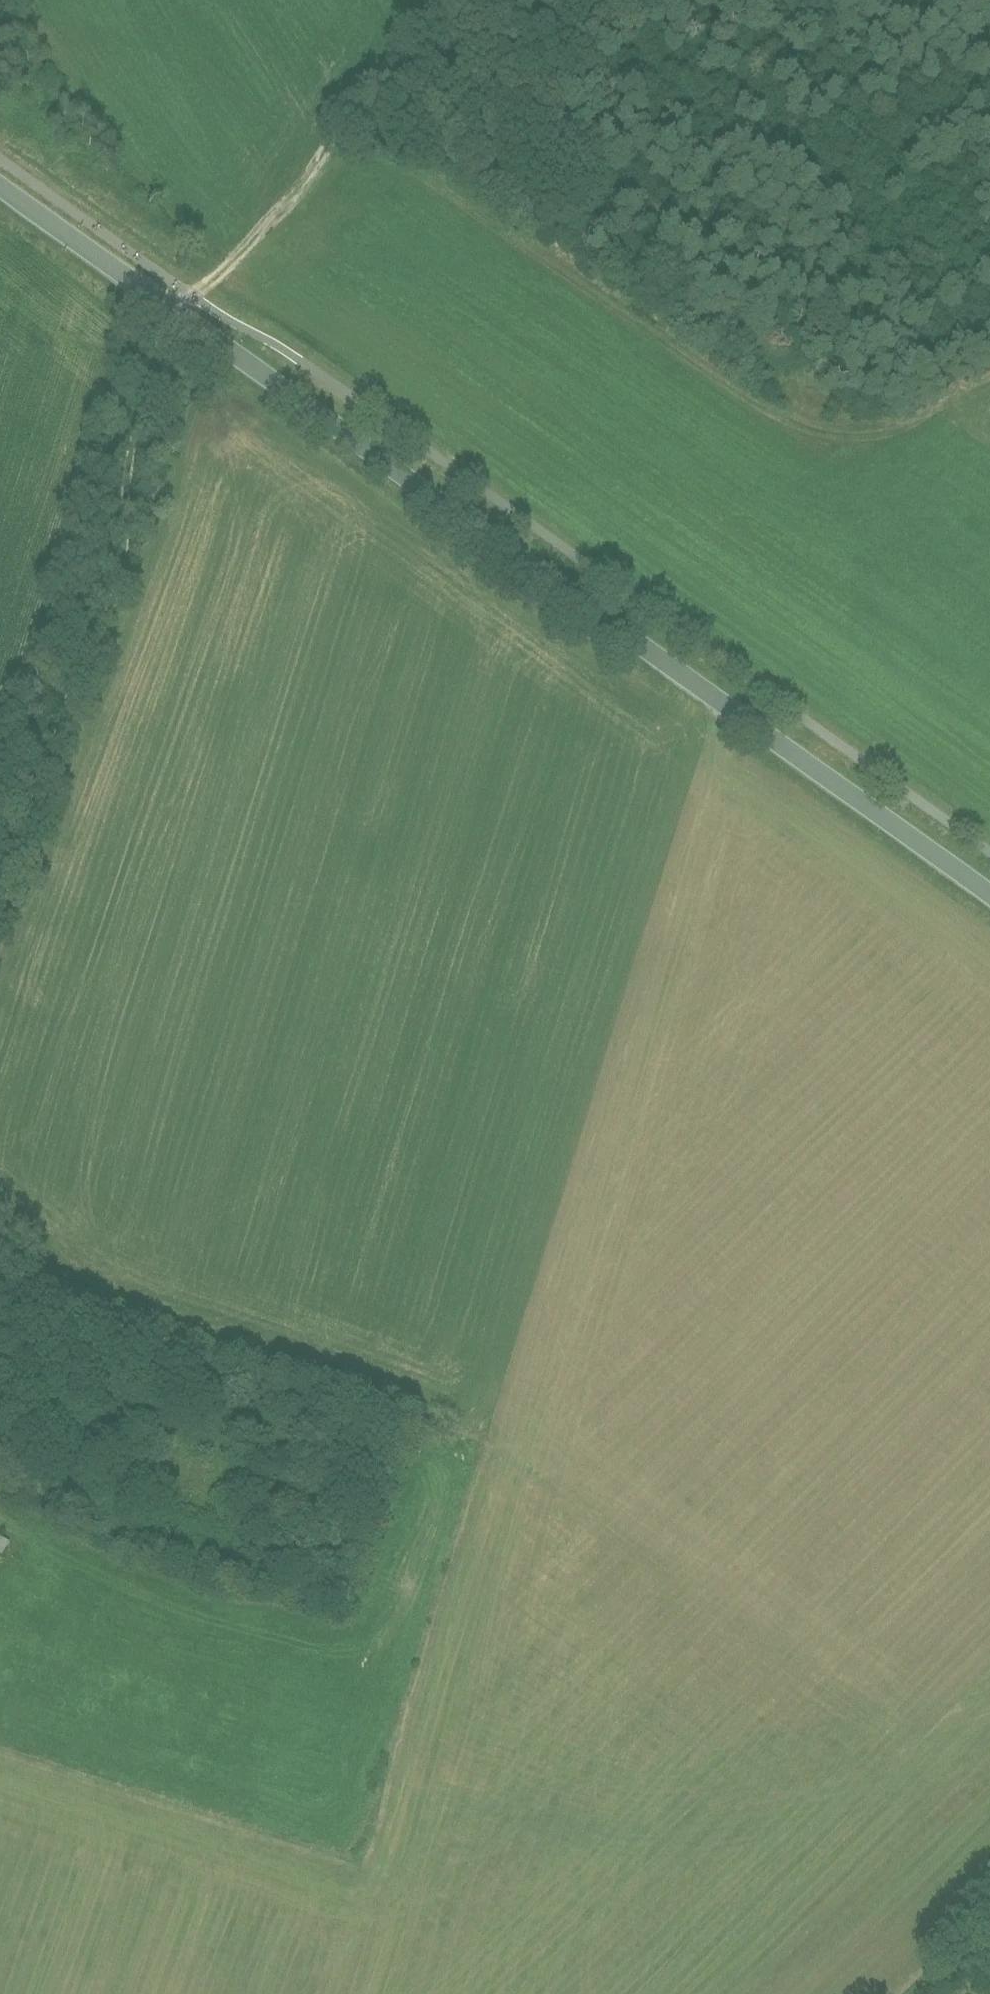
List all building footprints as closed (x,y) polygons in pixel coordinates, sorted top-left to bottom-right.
[(4,1554),(10,1539),(0,1534),(0,1552),(4,1554)]
